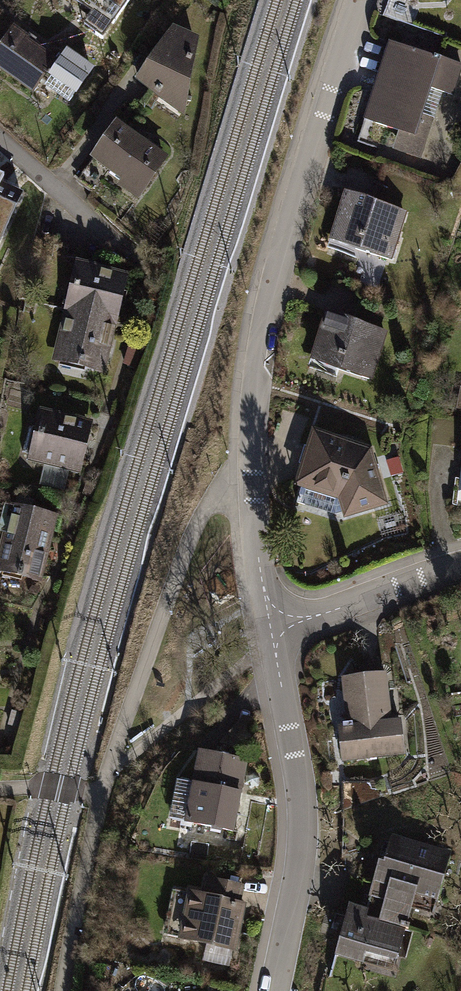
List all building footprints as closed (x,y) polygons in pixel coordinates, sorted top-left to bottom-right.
[(91,14),(83,26),(102,40),(130,0),(71,0),(91,14)] [(14,29),(0,48),(0,69),(33,92),(44,77),(48,80),(45,85),(69,101),(91,69),(67,53),(59,65),(26,41),(28,38),(14,29)] [(192,40),(173,31),(139,81),(160,95),(163,91),(165,89),(168,89),(186,93),(195,46),(195,42),(192,40)] [(397,47),(373,122),(426,139),(432,118),(422,115),(431,88),(452,95),(460,67),(460,66),(435,58),(435,59),(397,47)] [(163,91),(160,95),(182,111),(186,93),(168,89),(165,89),(163,91)] [(164,160),(117,126),(78,181),(93,191),(109,169),(124,179),(121,184),(138,196),(164,160)] [(448,188),(460,193),(460,163),(448,188)] [(0,176),(0,242),(21,194),(1,185),(4,178),(0,176)] [(403,211),(348,194),(337,231),(359,238),(355,249),(388,259),(403,211)] [(79,266),(69,311),(112,321),(123,277),(79,266)] [(69,311),(58,358),(101,368),(112,321),(69,311)] [(384,331),(329,314),(317,351),(339,358),(336,368),(369,379),(384,331)] [(138,357),(143,342),(133,338),(127,354),(138,357)] [(46,414),(44,414),(40,430),(29,427),(23,452),(34,455),(33,458),(45,461),(70,467),(77,468),(80,453),(86,455),(89,440),(84,438),(87,425),(56,417),(56,416),(46,413),(46,414)] [(368,452),(315,436),(301,482),(319,488),(341,495),(346,513),(383,502),(368,452)] [(70,467),(45,461),(39,485),(64,491),(70,467)] [(341,495),(319,488),(313,508),(343,517),(348,516),(346,513),(341,495)] [(15,505),(14,507),(8,534),(0,565),(0,568),(16,572),(16,575),(22,577),(23,573),(38,577),(47,540),(50,539),(52,536),(52,532),(50,530),(53,515),(15,505)] [(14,507),(4,505),(0,522),(0,532),(8,534),(14,507)] [(385,674),(346,678),(351,723),(343,724),(343,728),(346,728),(350,759),(403,754),(400,721),(390,722),(385,674)] [(346,728),(343,728),(339,729),(343,760),(350,759),(346,728)] [(245,761),(201,752),(194,784),(180,782),(172,819),(228,830),(225,844),(235,846),(238,832),(231,831),(237,800),(234,800),(239,774),(242,775),(245,761)] [(449,858),(390,842),(384,862),(384,865),(391,867),(386,883),(374,880),(374,881),(363,878),(353,914),(405,929),(408,930),(409,925),(406,925),(411,909),(415,894),(437,900),(449,858)] [(380,861),(374,880),(386,883),(391,867),(384,865),(384,862),(380,861)] [(205,897),(176,891),(167,935),(232,949),(236,932),(233,931),(235,921),(238,921),(241,904),(237,903),(240,886),(208,880),(205,897)] [(415,894),(411,909),(433,915),(437,900),(415,894)] [(405,929),(353,914),(347,913),(336,955),(363,962),(366,952),(396,960),(405,929)] [(366,952),(363,962),(394,971),(396,960),(366,952)]
